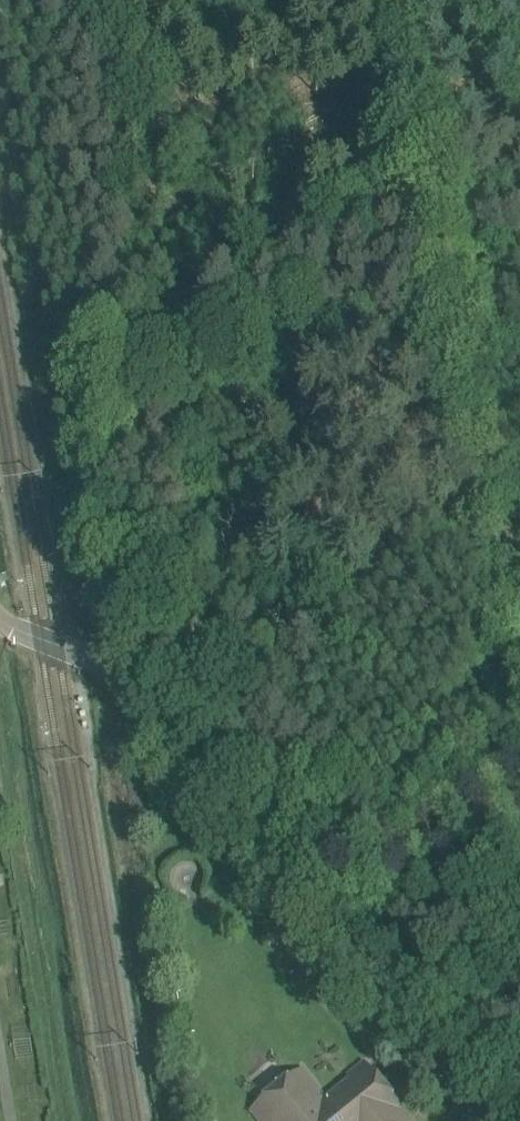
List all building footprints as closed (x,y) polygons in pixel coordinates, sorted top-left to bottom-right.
[(171,762),(170,761),(162,751),(157,755),(165,766),(171,762)] [(301,1068),(249,1110),(259,1120),(411,1120),(364,1061),(347,1075),(350,1078),(326,1098),(301,1068)]
